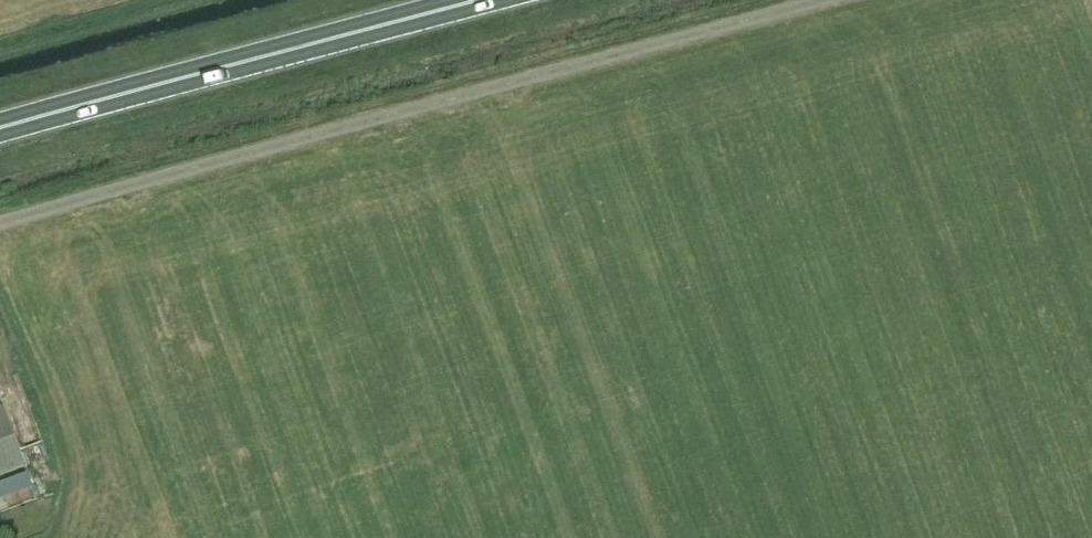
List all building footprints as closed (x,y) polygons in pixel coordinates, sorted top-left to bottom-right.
[(25,468),(2,409),(0,410),(0,477),(25,468)]
